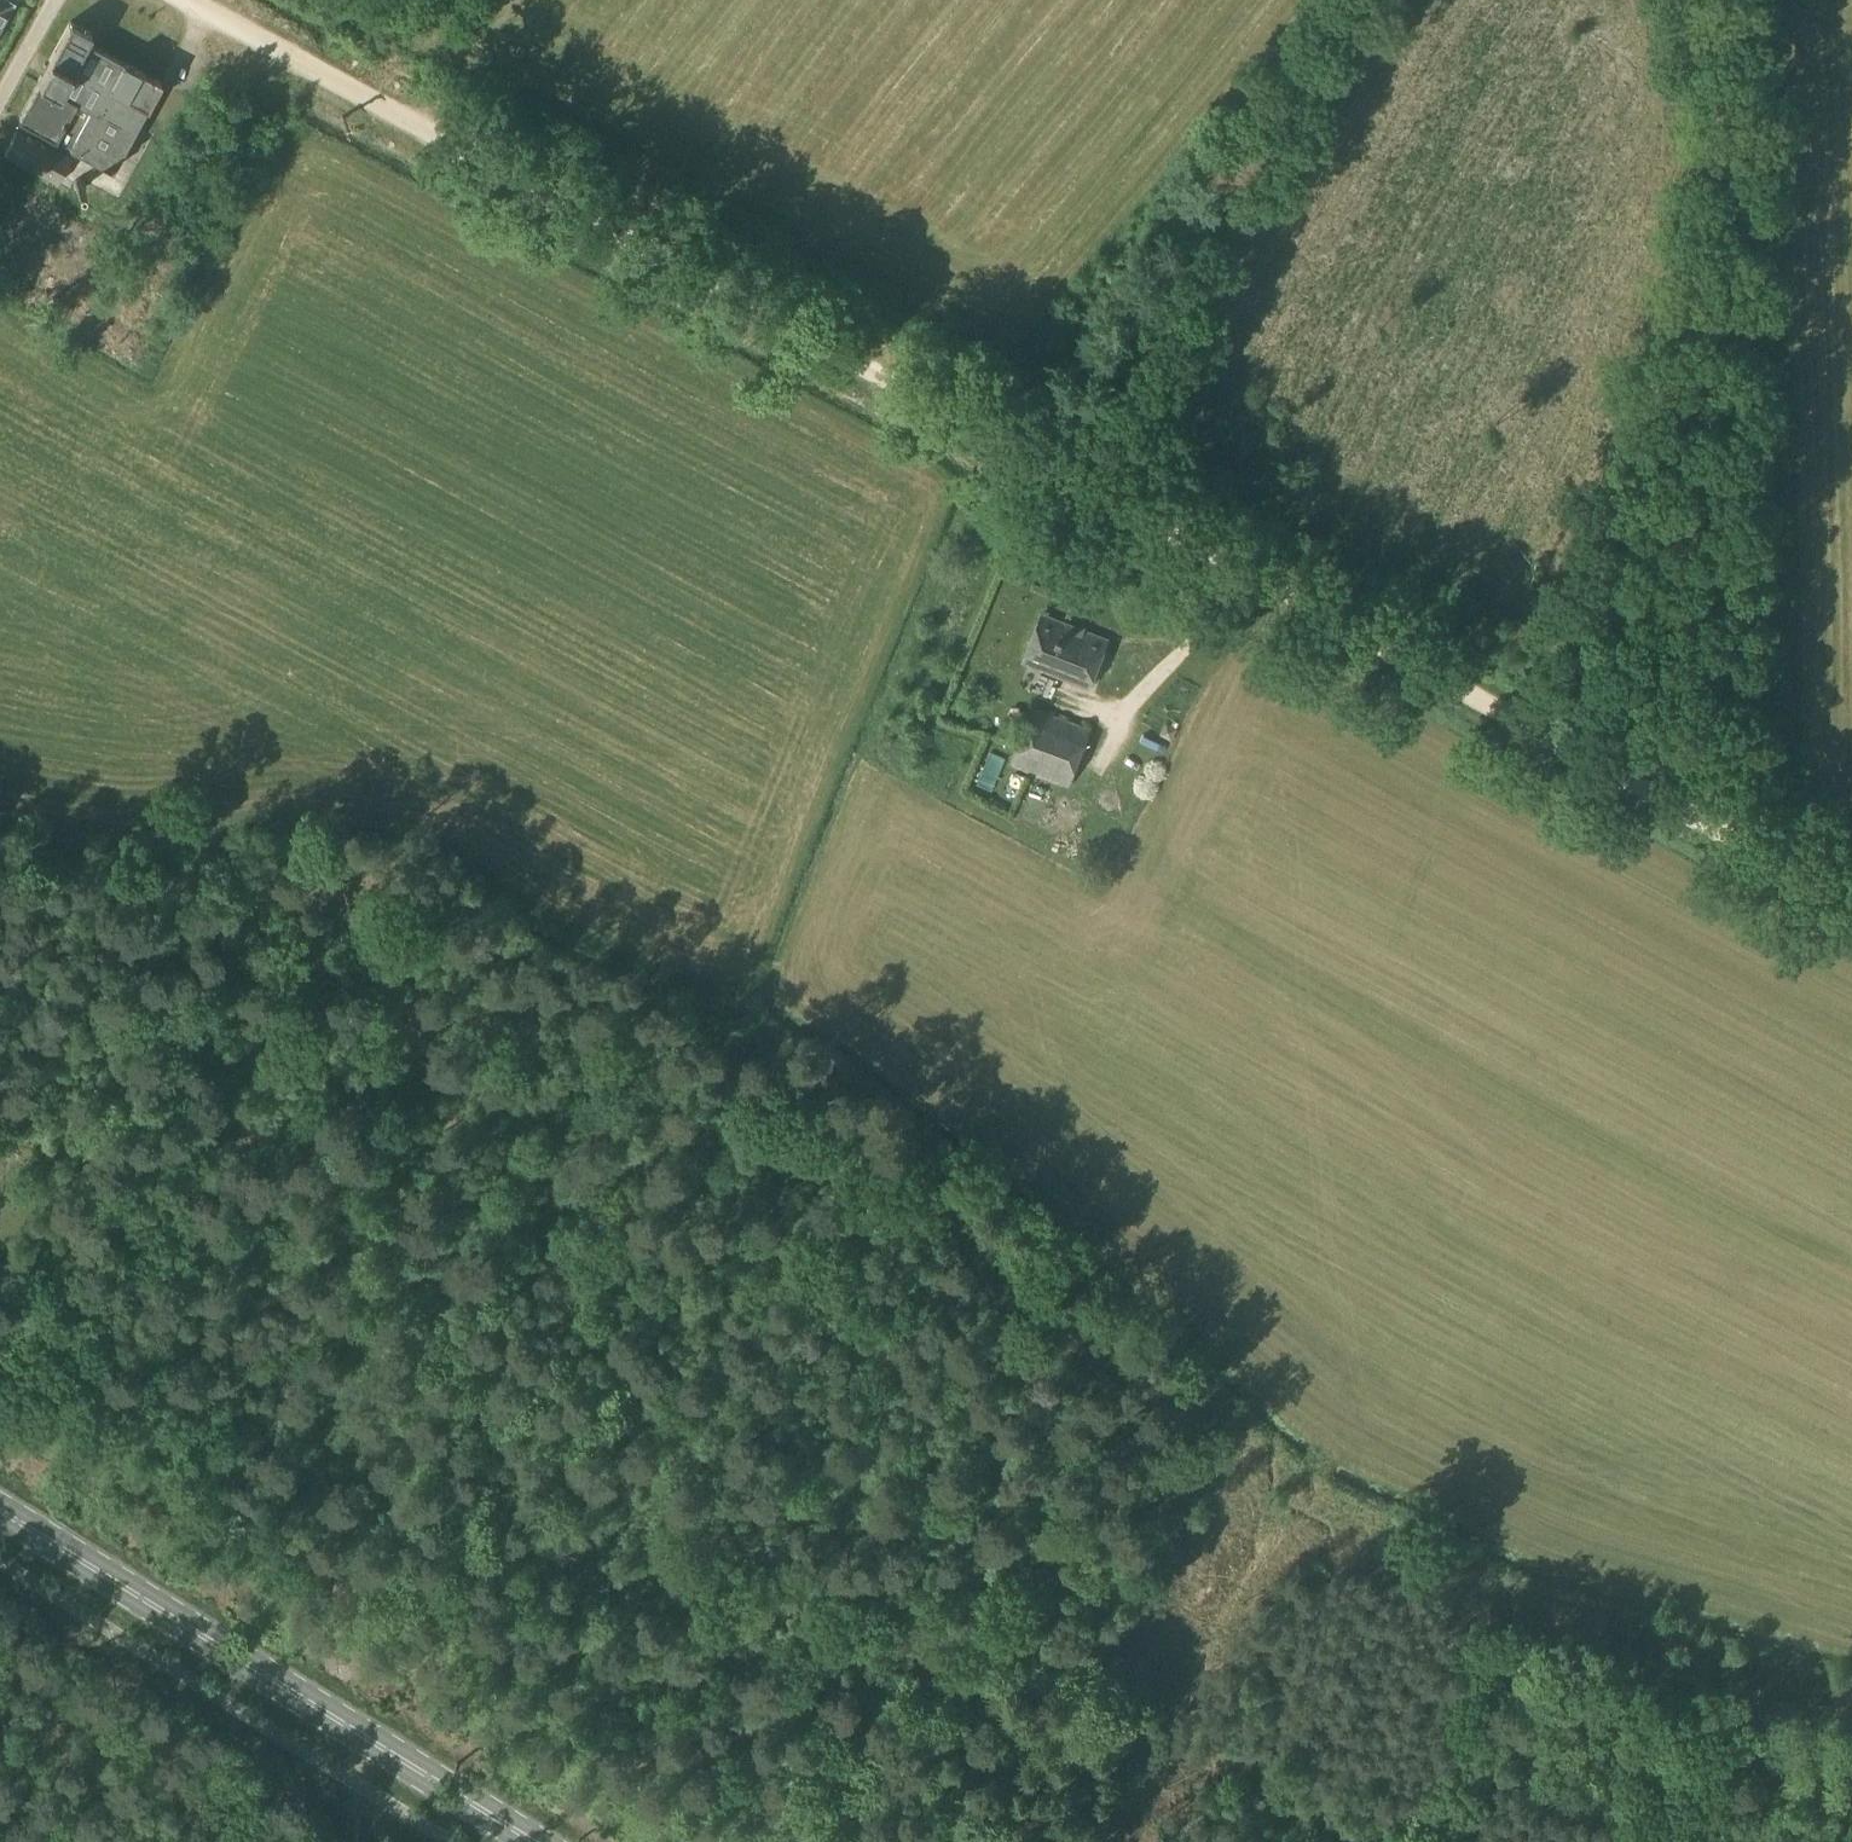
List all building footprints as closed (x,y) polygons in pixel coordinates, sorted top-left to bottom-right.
[(13,2),(9,0),(0,0),(0,27),(13,2)] [(69,22),(17,118),(54,137),(69,109),(84,117),(69,146),(113,169),(160,81),(86,42),(90,33),(69,22)] [(57,181),(68,160),(17,132),(6,154),(57,181)] [(1090,688),(1108,640),(1041,615),(1023,663),(1090,688)] [(1043,699),(1060,705),(1067,685),(1050,679),(1043,699)] [(1070,786),(1091,729),(1036,709),(1014,765),(1070,786)]
